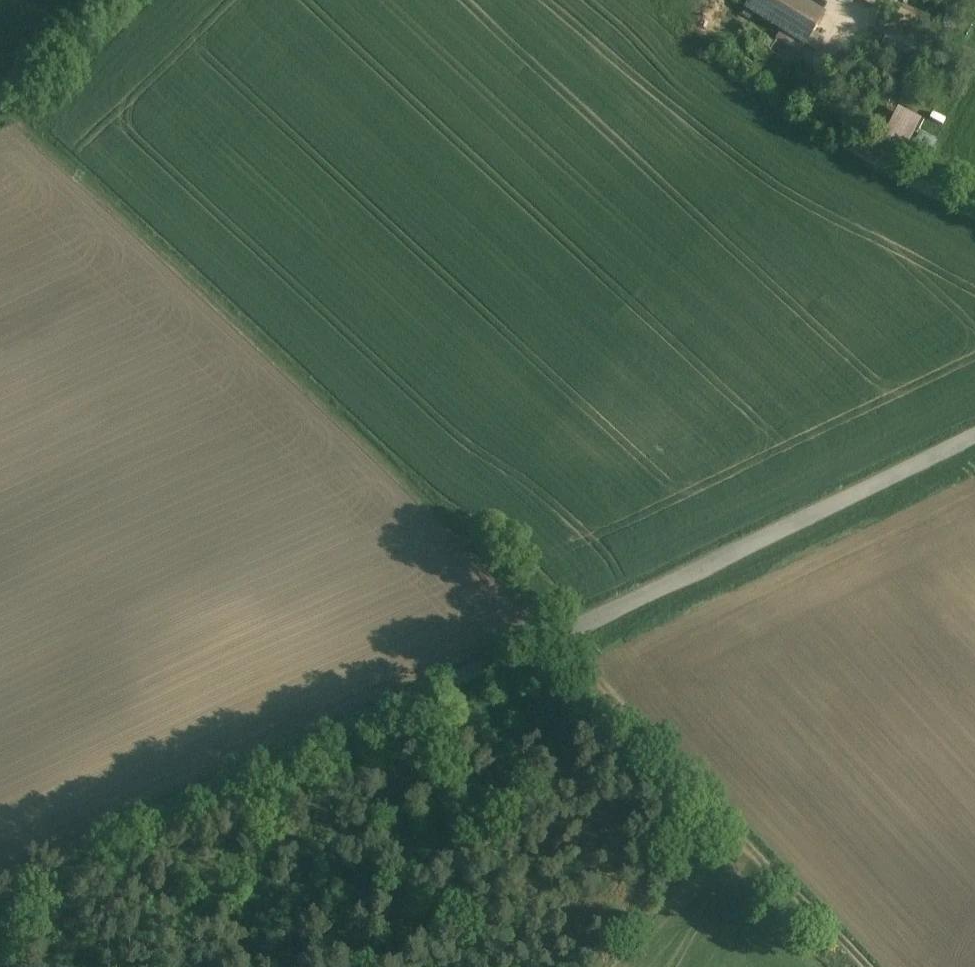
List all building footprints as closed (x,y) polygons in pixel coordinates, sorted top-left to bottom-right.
[(800,0),(753,0),(748,9),(819,51),(836,22),(800,0)] [(870,138),(905,153),(921,119),(886,103),(870,138)]
